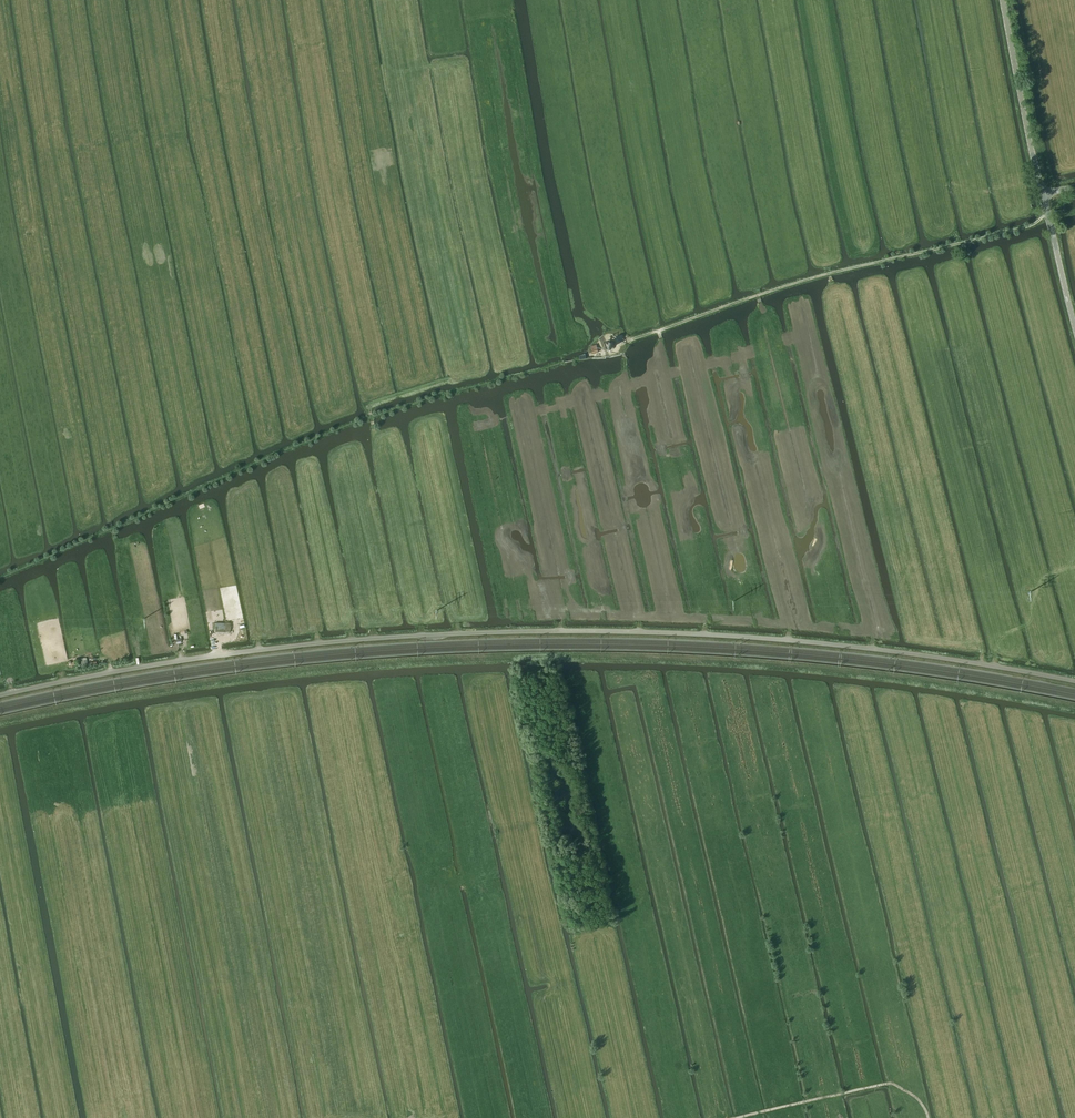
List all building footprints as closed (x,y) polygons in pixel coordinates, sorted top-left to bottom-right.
[(615,348),(613,340),(605,342),(607,350),(615,348)]
